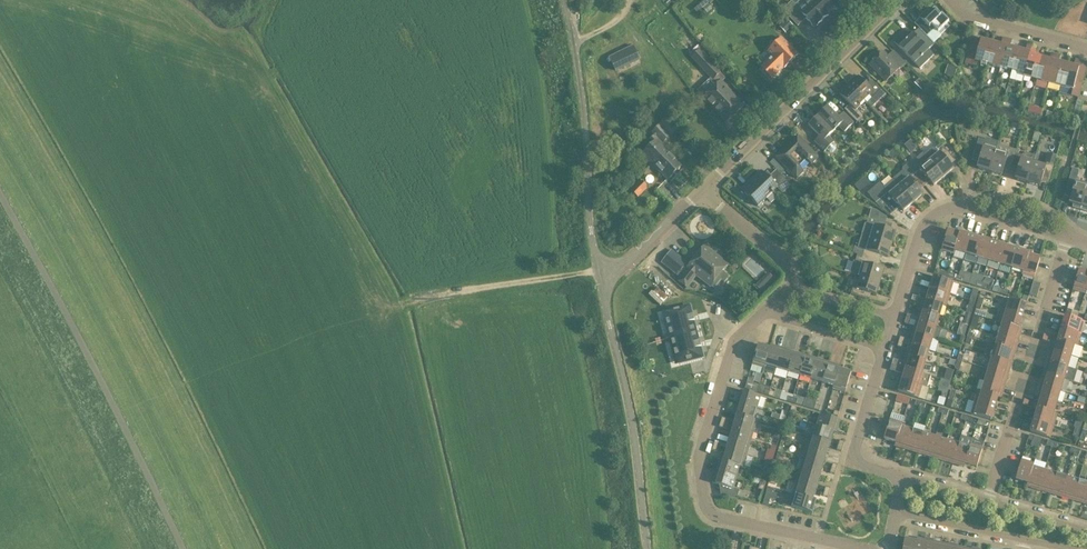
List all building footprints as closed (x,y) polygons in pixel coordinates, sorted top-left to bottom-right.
[(792,2),(783,10),(798,26),(806,19),(813,27),(815,26),(816,27),(822,21),(821,20),(826,16),(827,17),(828,15),(827,14),(833,9),(825,0),(814,0),(801,12),(792,2)] [(709,4),(703,8),(707,13),(713,9),(709,4)] [(919,18),(929,28),(923,33),(926,37),(934,29),(938,33),(949,22),(936,9),(933,12),(930,8),(919,18)] [(812,45),(804,37),(794,26),(792,27),(787,22),(780,29),(785,35),(792,28),(804,42),(799,47),(804,52),(812,45)] [(934,55),(928,50),(934,45),(926,37),(923,33),(919,29),(913,34),(908,29),(894,42),(920,69),(934,55)] [(993,43),(987,65),(1000,68),(1007,39),(1002,38),(1001,45),(993,43)] [(784,69),(798,55),(782,39),(768,52),(772,56),(760,68),(772,79),(783,68),(784,69)] [(976,67),(977,62),(987,65),(993,43),(980,39),(980,42),(972,39),(965,64),(976,67)] [(1007,39),(1000,68),(1012,71),(1018,49),(1010,47),(1012,40),(1007,39)] [(1018,49),(1012,71),(1024,74),(1023,77),(1032,46),(1027,44),(1025,51),(1018,49)] [(633,46),(609,58),(616,73),(641,61),(633,46)] [(1032,46),(1023,77),(1036,80),(1041,58),(1034,56),(1036,49),(1031,48),(1032,46)] [(743,107),(721,84),(725,79),(721,74),(722,73),(711,62),(713,61),(701,49),(691,58),(713,81),(714,81),(718,85),(716,86),(709,79),(697,91),(727,122),(743,107)] [(886,82),(900,69),(905,64),(893,52),(888,57),(883,52),(869,65),(886,82)] [(1041,58),(1036,80),(1048,83),(1055,55),(1051,53),(1049,60),(1041,58)] [(1055,55),(1048,83),(1060,87),(1066,65),(1059,63),(1060,56),(1055,55)] [(1066,65),(1060,87),(1073,90),(1071,96),(1078,98),(1086,64),(1086,63),(1075,60),(1073,66),(1066,65)] [(945,72),(954,75),(957,68),(948,65),(945,72)] [(871,108),(885,94),(875,84),(870,89),(858,77),(849,86),(865,101),(871,108)] [(862,117),(855,110),(865,101),(849,86),(840,95),(852,107),(847,112),(857,122),(862,117)] [(833,132),(839,127),(844,132),(853,123),(843,113),(842,114),(834,114),(827,107),(818,116),(833,132)] [(835,146),(833,143),(834,143),(828,137),(833,132),(818,116),(808,125),(819,136),(814,141),(825,152),(826,150),(828,152),(830,153),(833,153),(835,152),(836,150),(836,148),(835,146)] [(659,156),(668,148),(663,143),(677,129),(667,119),(653,133),(655,135),(649,142),(651,145),(641,155),(651,166),(660,157),(659,156)] [(639,128),(635,123),(627,128),(632,134),(639,128)] [(811,164),(818,158),(797,136),(781,152),(788,159),(783,164),(797,179),(804,172),(799,167),(806,159),(811,164)] [(978,139),(977,142),(973,157),(979,159),(977,168),(989,172),(997,145),(998,142),(985,138),(985,140),(978,139)] [(912,140),(905,146),(908,149),(915,144),(912,140)] [(953,169),(947,162),(953,158),(941,144),(935,149),(932,149),(924,155),(943,178),(953,169)] [(997,145),(989,172),(1002,175),(1004,167),(1011,169),(1016,151),(997,145)] [(672,152),(668,148),(659,156),(660,157),(651,166),(654,169),(656,168),(668,181),(683,166),(671,154),(672,152)] [(1016,151),(1011,169),(1017,171),(1015,179),(1027,183),(1035,156),(1025,153),(1022,156),(1018,155),(1019,152),(1016,151)] [(929,161),(920,170),(918,167),(912,172),(922,183),(927,179),(933,186),(943,178),(924,155),(929,161)] [(1056,157),(1049,155),(1046,163),(1053,165),(1056,157)] [(1046,163),(1046,166),(1034,163),(1036,156),(1035,156),(1027,183),(1040,187),(1042,178),(1049,180),(1053,165),(1046,163)] [(779,173),(784,168),(775,158),(770,163),(779,173)] [(1081,210),(1086,188),(1086,186),(1075,182),(1078,173),(1078,171),(1072,169),(1065,192),(1072,194),(1069,203),(1073,204),(1072,207),(1081,210)] [(758,207),(777,188),(783,194),(791,186),(788,183),(776,170),(771,175),(767,172),(768,173),(766,175),(761,171),(741,190),(758,207)] [(899,187),(913,203),(923,195),(917,188),(922,183),(912,172),(907,176),(909,179),(899,187)] [(864,177),(853,186),(858,192),(869,183),(864,177)] [(640,182),(631,191),(638,199),(648,188),(642,182),(641,182),(640,182)] [(892,209),(897,205),(903,211),(913,203),(899,187),(889,195),(887,193),(882,197),(892,209)] [(871,209),(867,224),(865,224),(862,236),(891,245),(895,233),(888,231),(886,226),(887,223),(882,222),(884,216),(875,210),(871,209)] [(959,234),(947,231),(941,250),(954,254),(955,251),(954,251),(959,234)] [(954,251),(955,251),(966,254),(972,234),(960,231),(959,234),(954,251)] [(975,264),(977,258),(983,238),(972,234),(966,254),(964,261),(975,264)] [(857,255),(877,261),(879,255),(888,257),(891,245),(862,236),(858,248),(855,247),(853,254),(857,255)] [(989,261),(995,241),(983,238),(977,258),(989,261)] [(995,241),(989,261),(1000,265),(1006,245),(995,241)] [(1006,245),(1000,265),(1012,268),(1018,248),(1006,245)] [(661,263),(677,275),(680,278),(678,281),(687,288),(696,276),(710,287),(715,281),(718,283),(720,283),(725,276),(725,274),(722,271),(727,265),(704,247),(688,268),(685,265),(687,263),(671,251),(661,263)] [(1028,255),(1029,255),(1030,252),(1018,248),(1012,268),(1023,271),(1023,272),(1028,255)] [(850,274),(880,283),(884,270),(875,268),(877,261),(857,255),(855,262),(854,261),(850,274)] [(1023,272),(1023,271),(1022,275),(1034,278),(1040,259),(1029,255),(1028,255),(1023,272)] [(1079,270),(1073,290),(1085,294),(1086,290),(1086,286),(1086,273),(1079,270)] [(767,273),(762,279),(769,286),(775,281),(767,273)] [(865,299),(867,293),(876,295),(880,283),(850,274),(859,277),(856,289),(853,288),(851,295),(865,299)] [(930,289),(949,295),(953,283),(933,277),(930,289)] [(676,301),(683,292),(665,278),(658,286),(676,301)] [(1037,298),(1041,284),(1033,282),(1029,295),(1037,298)] [(636,286),(625,310),(632,313),(644,290),(636,286)] [(946,306),(949,295),(930,289),(926,300),(943,305),(946,306)] [(649,291),(645,294),(653,304),(657,300),(649,291)] [(939,317),(943,305),(926,300),(923,299),(920,311),(939,317)] [(1002,311),(1022,317),(1026,305),(1006,299),(1002,311)] [(966,313),(971,314),(975,302),(970,301),(969,306),(968,305),(966,313)] [(690,306),(666,313),(670,328),(677,326),(680,336),(697,332),(690,306)] [(939,317),(920,311),(916,322),(936,328),(939,317)] [(1019,328),(1022,317),(1002,311),(999,323),(1002,324),(1002,323),(1019,328)] [(971,314),(966,313),(963,324),(968,326),(971,314)] [(994,317),(981,313),(979,317),(993,321),(994,317)] [(1061,329),(1081,335),(1084,323),(1065,317),(1061,329)] [(932,339),(938,341),(941,331),(935,329),(936,328),(916,322),(913,334),(932,339)] [(1002,323),(1002,324),(999,335),(1018,341),(1022,329),(1019,328),(1002,323)] [(1081,335),(1061,329),(1058,340),(1074,345),(1077,346),(1081,335)] [(675,348),(679,364),(703,357),(697,332),(680,336),(682,346),(675,348)] [(909,345),(929,351),(932,340),(938,341),(932,339),(913,334),(909,345)] [(995,346),(1015,352),(1018,341),(999,335),(995,346)] [(1071,356),(1074,345),(1058,340),(1055,339),(1051,351),(1071,356)] [(770,349),(769,349),(758,345),(752,365),(764,369),(765,365),(770,349)] [(770,345),(769,349),(770,349),(765,365),(776,369),(782,349),(770,345)] [(906,357),(925,362),(929,351),(909,345),(906,357)] [(1012,364),(1015,352),(995,346),(992,358),(1012,364)] [(782,349),(776,369),(788,372),(794,352),(782,349)] [(1048,362),(1067,368),(1071,356),(1051,351),(1048,362)] [(794,352),(788,372),(799,376),(805,356),(794,352)] [(811,379),(817,359),(805,356),(799,376),(811,379)] [(892,365),(897,367),(902,368),(905,369),(922,374),(925,362),(906,357),(904,364),(894,361),(892,365)] [(1012,364),(992,358),(988,369),(1008,375),(1012,364)] [(817,359),(811,379),(822,383),(828,363),(817,359)] [(1044,374),(1064,379),(1067,368),(1048,362),(1044,374)] [(839,369),(839,370),(840,366),(828,363),(822,383),(834,386),(839,369)] [(851,373),(839,370),(839,369),(834,386),(833,389),(845,393),(851,373)] [(902,380),(927,388),(931,376),(922,374),(905,369),(902,380)] [(985,381),(1005,387),(1008,375),(988,369),(985,381)] [(945,381),(951,382),(954,372),(948,371),(945,381)] [(1064,379),(1044,374),(1041,385),(1061,391),(1064,379)] [(927,388),(902,380),(898,392),(918,398),(921,387),(927,388)] [(942,393),(947,394),(951,382),(945,381),(943,388),(944,388),(942,393)] [(998,397),(998,398),(1001,398),(1005,387),(985,381),(981,392),(978,391),(998,397)] [(1037,396),(1057,402),(1061,391),(1041,385),(1037,396)] [(737,403),(757,409),(761,397),(741,391),(737,403)] [(998,397),(978,391),(975,403),(994,409),(998,398),(998,397)] [(896,401),(908,405),(910,399),(903,396),(902,396),(898,395),(896,399),(896,401)] [(1054,414),(1057,402),(1037,396),(1034,408),(1037,409),(1054,414)] [(757,409),(737,403),(734,414),(737,415),(754,420),(757,409)] [(994,409),(975,403),(971,414),(991,420),(994,409)] [(1054,414),(1037,409),(1034,420),(1053,426),(1057,414),(1054,414)] [(901,422),(903,416),(890,412),(888,418),(901,422)] [(733,426),(753,432),(757,421),(754,420),(737,415),(733,426)] [(833,431),(833,432),(836,433),(840,421),(820,415),(817,426),(817,427),(833,431)] [(901,427),(902,423),(890,420),(884,439),(895,443),(896,443),(901,427)] [(1053,426),(1034,420),(1030,432),(1050,438),(1053,426)] [(810,437),(830,443),(833,432),(833,431),(817,427),(817,426),(814,425),(810,437)] [(730,438),(750,444),(753,432),(733,426),(730,438)] [(912,430),(901,427),(896,443),(895,443),(895,446),(906,450),(912,430)] [(918,453),(924,433),(912,430),(906,450),(918,453)] [(781,433),(774,431),(772,438),(779,440),(781,433)] [(924,433),(918,453),(929,457),(935,437),(924,433)] [(807,449),(826,454),(830,443),(810,437),(807,449)] [(935,437),(929,457),(941,460),(947,440),(935,437)] [(727,449),(746,455),(750,444),(730,438),(727,449)] [(947,440),(941,460),(952,464),(958,444),(947,440)] [(958,444),(952,464),(964,467),(965,464),(970,447),(969,447),(958,444)] [(970,444),(969,447),(970,447),(965,464),(977,468),(983,448),(970,444)] [(740,466),(743,467),(746,455),(727,449),(723,460),(723,461),(740,466)] [(803,460),(823,466),(826,454),(807,449),(803,460)] [(764,461),(772,463),(775,452),(768,450),(764,461)] [(736,477),(740,466),(723,461),(723,460),(720,459),(716,471),(736,477)] [(823,466),(803,460),(800,471),(819,477),(823,466)] [(1016,480),(1027,483),(1028,483),(1033,467),(1034,464),(1022,460),(1016,480)] [(1028,483),(1027,483),(1026,486),(1038,490),(1044,470),(1033,467),(1028,483)] [(1050,493),(1056,474),(1044,470),(1038,490),(1050,493)] [(733,489),(736,477),(716,471),(713,483),(733,489)] [(796,483),(816,489),(819,477),(800,471),(796,483)] [(1056,474),(1050,493),(1061,497),(1067,477),(1056,474)] [(1073,500),(1078,481),(1067,477),(1061,497),(1073,500)] [(1073,500),(1084,504),(1086,494),(1086,483),(1078,481),(1073,500)] [(812,500),(813,500),(816,489),(796,483),(792,495),(796,496),(796,495),(812,500)] [(796,495),(796,496),(792,507),(812,513),(816,501),(813,500),(812,500),(796,495)] [(917,538),(916,541),(904,539),(902,548),(915,548),(917,538)] [(915,548),(927,548),(929,541),(917,538),(915,548)] [(927,548),(940,548),(941,543),(929,541),(927,548)]
